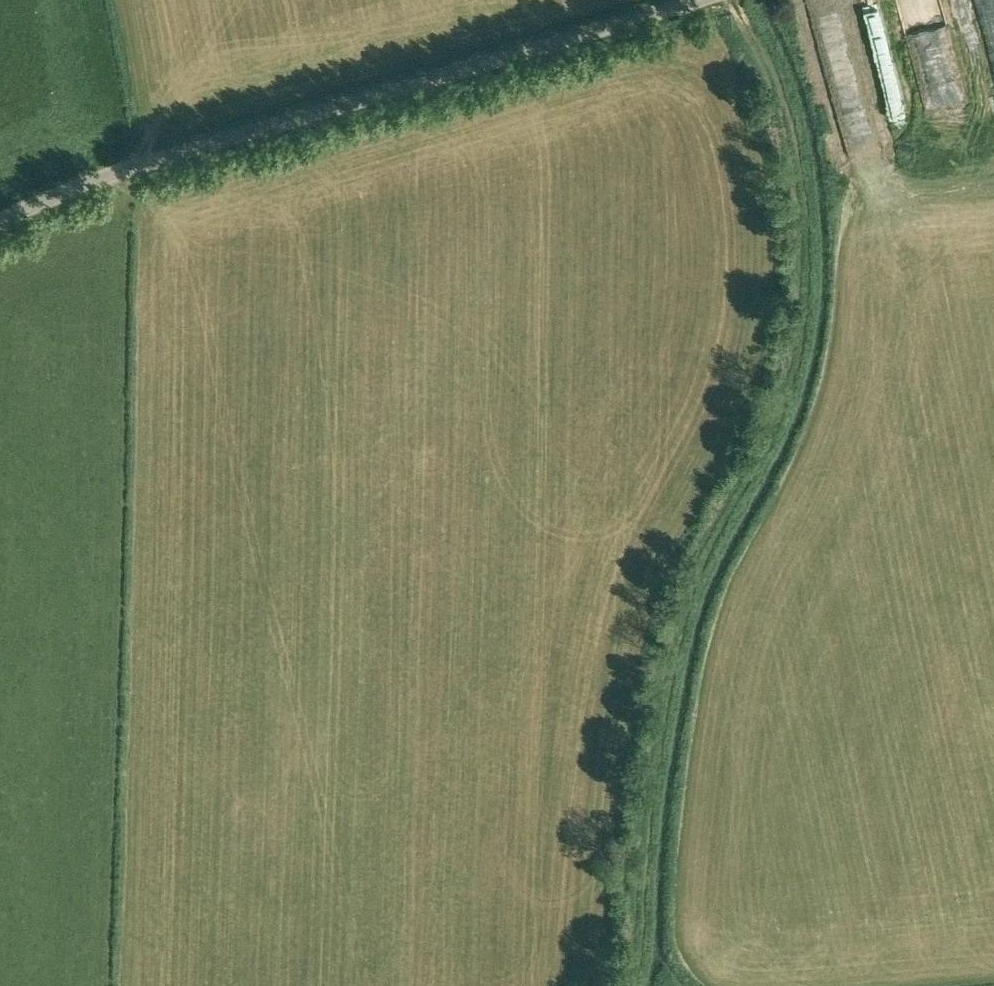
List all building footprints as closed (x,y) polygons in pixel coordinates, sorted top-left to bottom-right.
[(925,39),(944,34),(935,0),(915,0),(925,39)]
